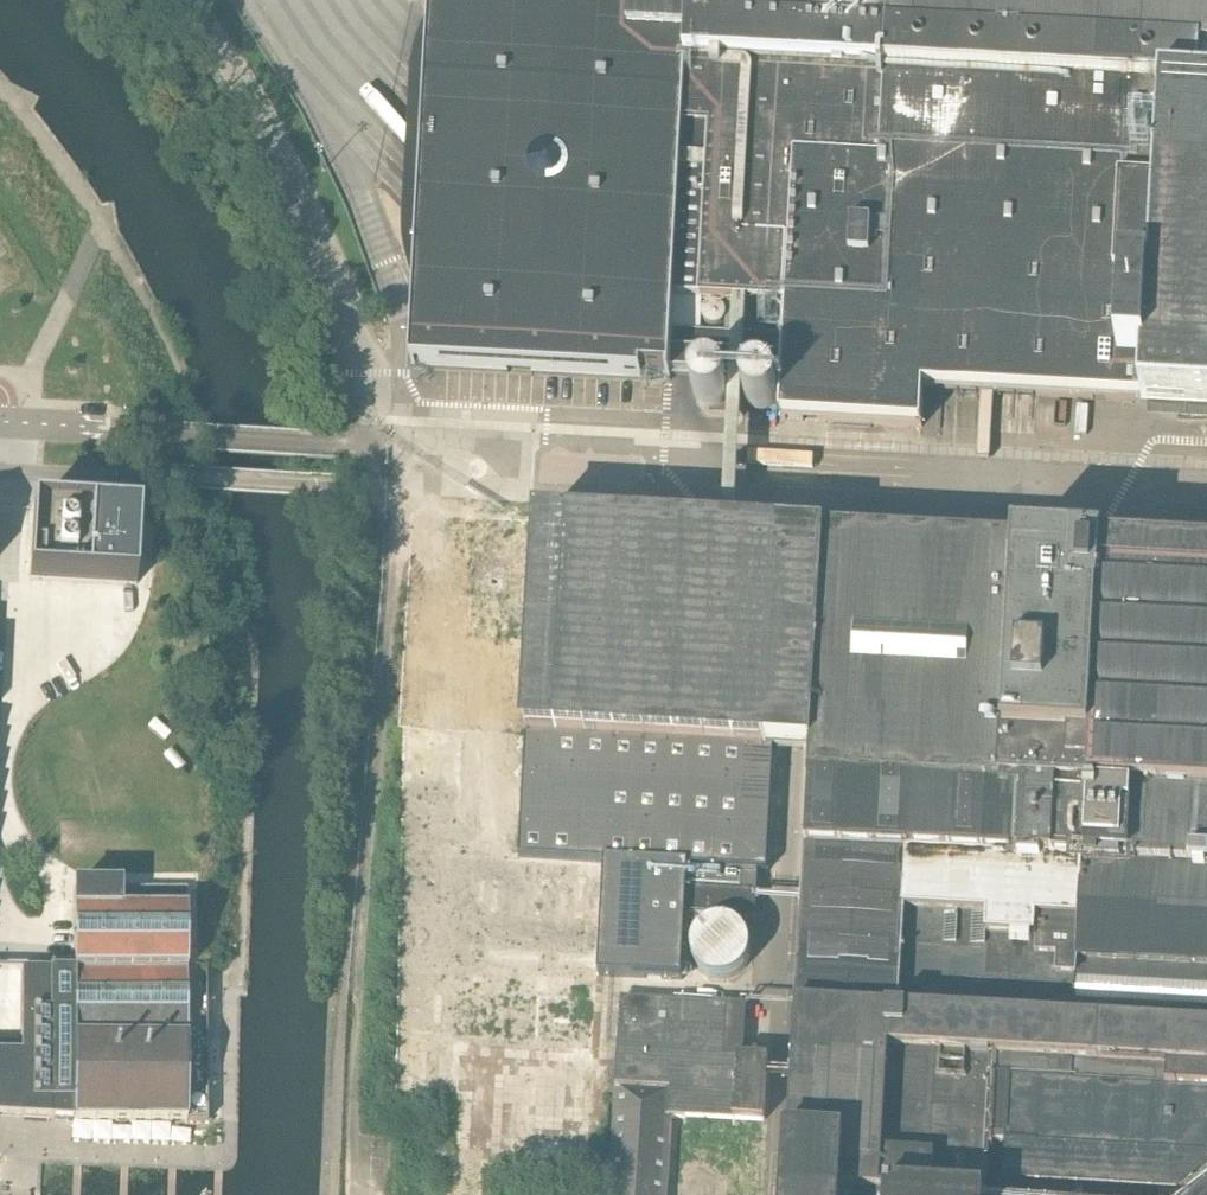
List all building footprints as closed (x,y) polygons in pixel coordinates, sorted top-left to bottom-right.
[(430,27),(424,36),(418,55),(413,83),(405,236),(411,267),(416,286),(412,366),(641,378),(641,371),(670,374),(681,131),(712,132),(703,303),(788,307),(781,420),(923,428),(925,390),(1148,403),(1206,406),(1206,0),(432,0),(430,27)] [(661,484),(662,447),(556,445),(555,481),(661,484)] [(141,515),(57,510),(35,509),(31,580),(137,586),(141,515)] [(529,521),(517,736),(733,747),(759,749),(766,750),(803,752),(814,752),(798,1012),(793,1143),(789,1194),(1206,1194),(1206,556),(1149,552),(1145,554),(1077,550),(1021,549),(1015,547),(980,546),(866,540),(859,538),(829,538),(824,537),(816,537),(529,521)] [(598,1046),(603,860),(482,857),(483,824),(463,823),(466,740),(407,738),(400,977),(430,978),(431,946),(455,947),(453,1024),(421,1023),(420,1027),(400,1027),(398,1103),(453,1105),(455,1042),(598,1046)] [(724,965),(752,967),(755,922),(758,891),(690,886),(688,917),(690,917),(686,980),(722,982),(724,965)] [(16,1115),(16,1117),(16,1118),(21,1118),(21,1117),(75,1121),(75,1122),(187,1122),(187,1038),(187,994),(187,889),(74,889),(74,971),(22,970),(22,981),(21,1057),(21,1115),(16,1115)] [(672,1090),(671,1121),(765,1126),(769,1058),(727,1056),(730,1007),(621,1001),(616,1087),(672,1090)] [(16,1117),(16,1115),(21,1115),(21,1057),(0,1057),(0,1115),(16,1117)] [(667,1178),(671,1121),(672,1090),(616,1087),(610,1194),(666,1194),(667,1178)]
